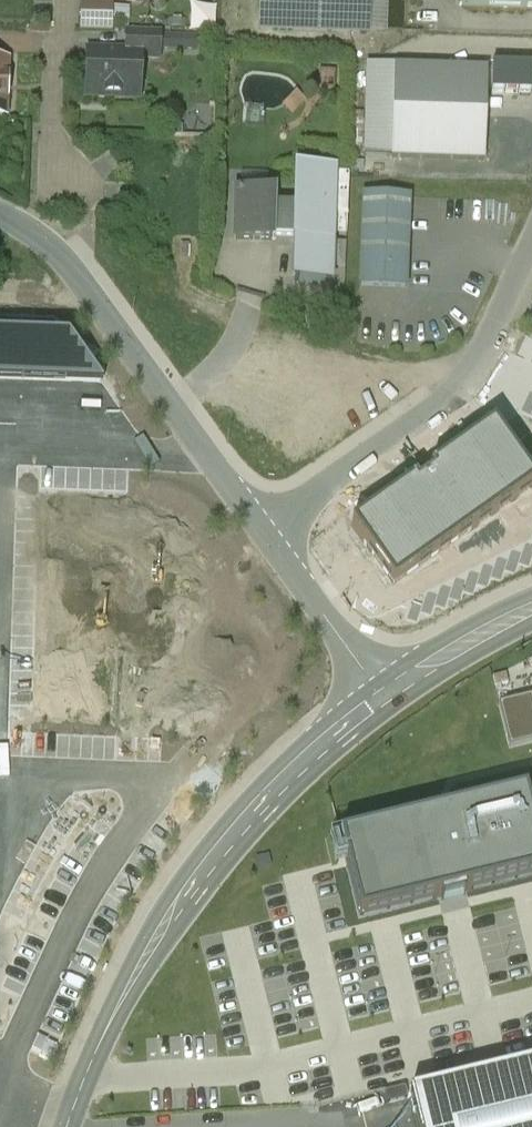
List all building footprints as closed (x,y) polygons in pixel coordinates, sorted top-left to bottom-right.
[(393,0),(358,0),(357,28),(392,30),(393,0)] [(463,12),(531,14),(531,0),(464,0),(463,12)] [(160,35),(127,34),(127,54),(141,54),(141,59),(159,59),(160,50),(195,51),(195,38),(160,37),(160,35)] [(127,54),(89,53),(87,97),(139,98),(141,59),(141,54),(127,54)] [(0,62),(0,116),(4,116),(5,99),(7,99),(8,80),(6,80),(6,63),(0,62)] [(488,72),(397,69),(395,114),(486,117),(488,72)] [(486,117),(395,114),(393,159),(484,162),(486,117)] [(334,170),(298,169),(297,211),(273,210),(272,237),(296,238),(296,243),(331,244),(334,170)] [(273,195),(238,194),(236,241),(272,242),(272,237),(273,210),(273,195)] [(410,199),(364,197),(361,288),(407,289),(410,199)] [(263,262),(289,263),(290,246),(264,245),(263,262)] [(0,331),(0,400),(59,405),(64,336),(0,331)] [(430,472),(433,477),(416,489),(454,544),(494,516),(453,456),(430,472)] [(524,794),(341,841),(359,918),(531,877),(531,824),(524,794)] [(271,867),(268,857),(256,860),(258,870),(271,867)] [(410,1095),(418,1126),(531,1126),(531,1065),(410,1095)]
